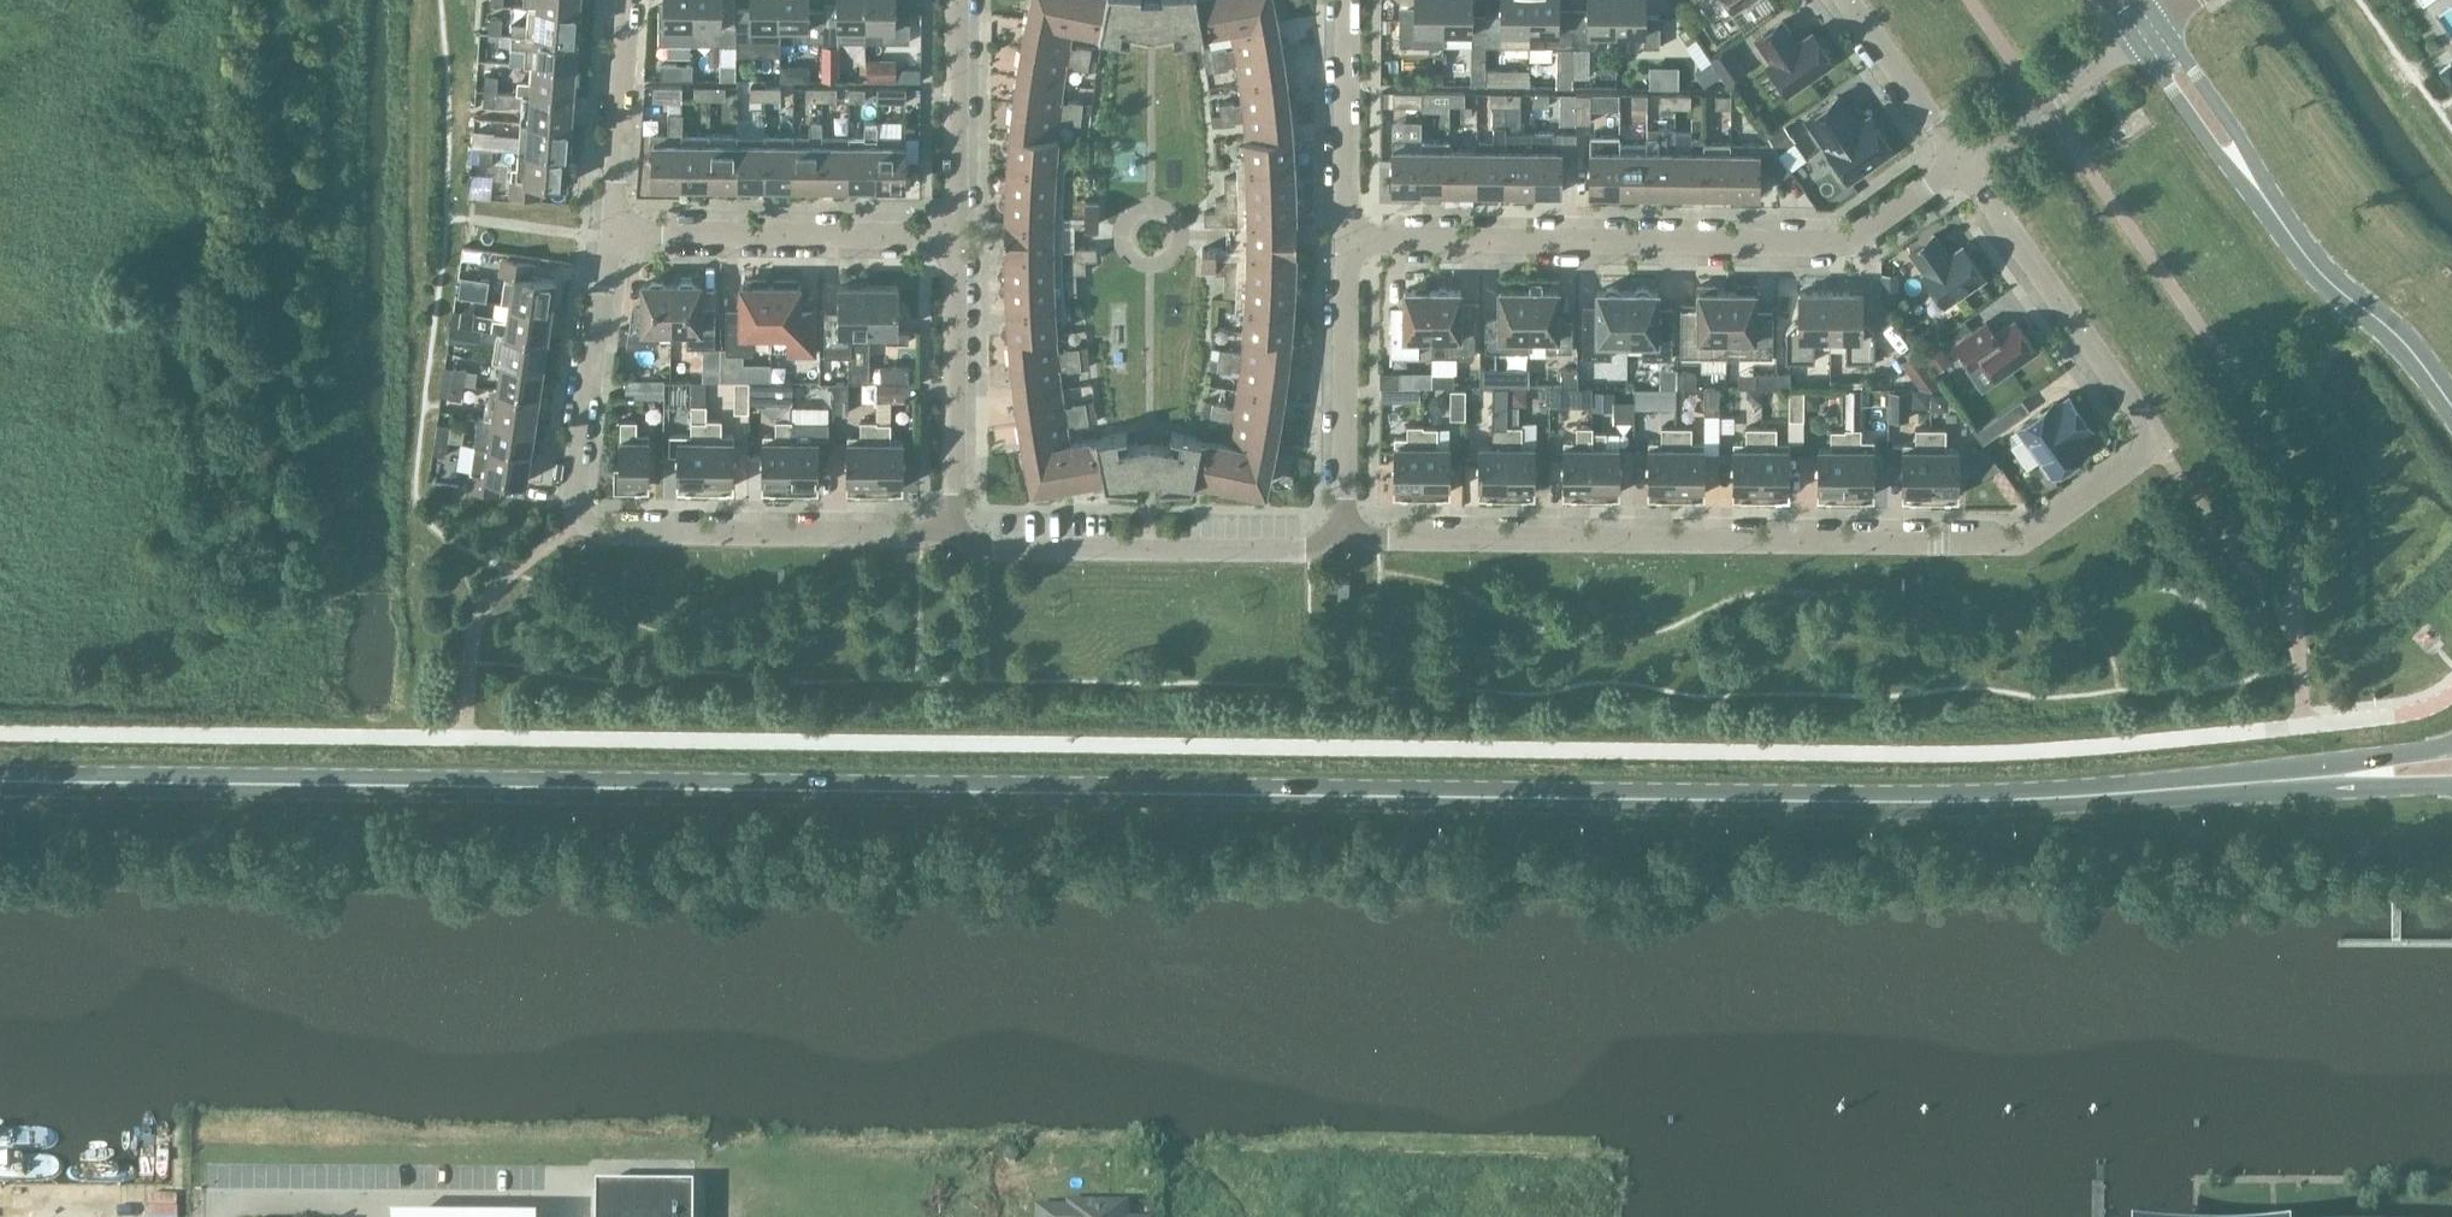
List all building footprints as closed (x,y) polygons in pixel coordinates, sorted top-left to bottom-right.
[(580,9),(580,0),(523,0),(523,5),(529,5),(580,9)] [(694,0),(659,0),(659,43),(693,43),(694,0)] [(693,43),(736,43),(736,39),(737,8),(722,8),(722,0),(694,0),(693,43)] [(736,39),(758,40),(780,40),(780,25),(780,0),(751,0),(751,8),(737,8),(736,39)] [(823,9),(809,9),(809,0),(780,0),(780,25),(794,25),(794,40),(823,40),(823,9)] [(823,40),(823,44),(839,44),(839,29),(866,30),(867,0),(838,0),(838,9),(823,9),(823,40)] [(910,9),(896,9),(896,0),(867,0),(866,30),(866,41),(880,41),(910,41),(910,9)] [(1024,18),(1026,18),(1026,19),(1072,28),(1119,37),(1121,25),(1141,28),(1152,31),(1163,28),(1182,25),(1184,37),(1231,28),(1278,20),(1280,19),(1280,18),(1277,18),(1274,0),(1030,0),(1027,16),(1024,16),(1024,18)] [(1443,0),(1414,0),(1414,13),(1400,12),(1399,44),(1444,44),(1443,30),(1443,0)] [(1443,30),(1472,30),(1472,45),(1486,45),(1487,13),(1472,13),(1472,0),(1443,0),(1443,30)] [(1487,13),(1486,45),(1530,45),(1530,0),(1501,0),(1501,13),(1487,13)] [(1530,45),(1573,46),(1573,14),(1559,14),(1559,0),(1530,0),(1530,45)] [(1573,46),(1595,46),(1602,31),(1616,31),(1617,0),(1588,0),(1588,14),(1573,14),(1573,46)] [(1616,31),(1644,31),(1644,46),(1660,46),(1660,15),(1645,14),(1646,0),(1617,0),(1616,31)] [(1734,10),(1747,0),(1727,0),(1734,10)] [(479,4),(479,35),(500,35),(500,4),(479,4)] [(578,38),(580,9),(529,5),(527,22),(513,21),(512,33),(578,38)] [(1005,276),(1002,277),(1002,278),(1005,278),(1008,334),(1005,335),(1005,336),(1009,336),(1015,393),(1024,449),(1070,441),(1067,423),(1075,422),(1075,424),(1089,422),(1086,400),(1071,402),(1072,405),(1064,406),(1059,368),(1067,367),(1067,369),(1082,367),(1079,346),(1065,347),(1065,350),(1057,351),(1055,332),(1057,332),(1056,314),(1053,246),(1053,222),(1054,192),(1057,154),(1058,136),(1057,136),(1059,118),(1067,118),(1066,121),(1081,123),(1083,101),(1069,99),(1069,101),(1061,101),(1066,62),(1074,64),(1074,66),(1088,69),(1092,47),(1077,44),(1077,47),(1069,45),(1072,28),(1026,19),(1017,75),(1010,131),(1006,131),(1006,133),(1010,133),(1006,189),(1002,189),(1002,191),(1006,191),(1005,222),(1004,246),(1005,276)] [(1793,34),(1782,19),(1756,38),(1771,60),(1768,63),(1788,91),(1831,60),(1812,32),(1796,43),(1790,35),(1793,34)] [(1213,401),(1209,423),(1223,425),(1224,423),(1232,424),(1229,442),(1275,451),(1284,395),(1288,366),(1291,338),(1294,338),(1295,337),(1291,336),(1293,308),(1295,280),(1299,280),(1299,279),(1295,278),(1296,248),(1296,224),(1296,193),(1299,193),(1299,191),(1295,191),(1294,163),(1293,135),(1296,135),(1296,133),(1292,134),(1290,105),(1282,48),(1278,20),(1231,28),(1234,46),(1226,48),(1226,45),(1212,48),(1215,69),(1229,67),(1229,65),(1237,64),(1242,101),(1234,102),(1234,100),(1219,102),(1222,124),(1236,122),(1236,119),(1244,119),(1246,137),(1244,137),(1245,156),(1246,166),(1248,223),(1248,247),(1245,304),(1244,315),(1243,333),(1242,352),(1234,351),(1235,348),(1220,347),(1217,369),(1232,370),(1232,368),(1240,369),(1235,407),(1227,406),(1227,403),(1213,401)] [(1301,53),(1300,30),(1283,31),(1284,54),(1301,53)] [(1625,31),(1621,46),(1638,50),(1642,36),(1625,31)] [(578,38),(512,33),(511,46),(526,47),(524,64),(533,64),(575,67),(578,38)] [(1729,43),(1709,57),(1721,74),(1740,60),(1729,43)] [(823,44),(822,79),(840,79),(840,44),(839,44),(823,44)] [(867,58),(867,79),(896,80),(897,58),(867,58)] [(1693,71),(1704,86),(1720,74),(1709,59),(1693,71)] [(717,60),(717,78),(736,79),(736,60),(721,60),(717,60)] [(1679,62),(1649,62),(1649,84),(1678,84),(1679,62)] [(693,78),(693,63),(661,63),(661,78),(693,78)] [(533,64),(532,80),(517,79),(517,92),(522,93),(522,92),(573,96),(575,67),(533,64)] [(780,64),(780,79),(794,79),(794,71),(787,64),(780,64)] [(1515,69),(1513,69),(1513,85),(1529,86),(1529,84),(1529,69),(1515,69)] [(485,74),(484,89),(498,90),(499,75),(485,74)] [(682,100),(682,85),(654,85),(653,99),(682,100)] [(710,99),(710,85),(695,85),(695,98),(710,99)] [(710,85),(710,99),(725,99),(725,86),(710,85)] [(766,99),(766,86),(750,86),(750,99),(766,99)] [(766,86),(766,99),(781,99),(781,86),(766,86)] [(821,100),(822,86),(806,86),(806,99),(821,100)] [(837,87),(822,86),(821,100),(837,100),(837,87)] [(865,87),(849,87),(849,100),(865,100),(865,87)] [(906,87),(877,87),(877,101),(906,102),(906,87)] [(498,90),(484,89),(483,104),(496,105),(498,90)] [(1422,104),(1422,91),(1393,91),(1393,105),(1422,105),(1422,104)] [(1422,91),(1422,104),(1449,104),(1449,91),(1422,91)] [(1449,91),(1449,104),(1465,104),(1465,91),(1449,91)] [(522,92),(522,93),(520,121),(571,124),(573,96),(522,92)] [(1505,105),(1505,92),(1490,92),(1490,104),(1505,105)] [(1505,92),(1505,105),(1520,105),(1520,92),(1505,92)] [(1548,105),(1549,92),(1533,92),(1533,105),(1548,105)] [(1591,92),(1576,92),(1575,122),(1590,122),(1591,92)] [(1647,106),(1647,92),(1632,92),(1631,106),(1647,106)] [(1675,107),(1675,93),(1660,93),(1660,107),(1675,107)] [(1690,93),(1675,93),(1675,107),(1690,107),(1690,93)] [(1731,107),(1731,93),(1715,93),(1715,107),(1731,107)] [(1837,95),(1807,116),(1828,145),(1826,147),(1848,178),(1893,147),(1870,115),(1858,124),(1837,95)] [(682,133),(683,112),(669,112),(668,132),(650,132),(650,142),(653,142),(652,184),(681,184),(682,133)] [(810,134),(793,134),(793,185),(821,185),(821,134),(822,134),(822,119),(810,119),(810,134)] [(864,134),(849,134),(849,185),(876,186),(877,134),(877,120),(864,120),(864,134)] [(520,121),(518,149),(569,153),(571,124),(520,121)] [(1783,123),(1766,136),(1771,142),(1778,152),(1779,151),(1794,140),(1795,140),(1783,123)] [(1476,139),(1476,148),(1477,148),(1476,190),(1504,191),(1505,148),(1506,148),(1506,130),(1506,125),(1493,125),(1493,139),(1476,139)] [(472,146),(493,147),(494,132),(494,130),(474,128),(472,146)] [(1505,148),(1504,191),(1505,191),(1505,197),(1530,197),(1530,191),(1532,191),(1533,131),(1506,130),(1506,148),(1505,148)] [(1533,131),(1532,191),(1561,191),(1561,162),(1576,162),(1576,131),(1533,131)] [(493,147),(513,149),(514,134),(494,132),(493,147)] [(709,133),(682,133),(681,184),(709,184),(709,133)] [(709,133),(709,184),(737,184),(737,133),(709,133)] [(765,133),(737,133),(737,184),(765,185),(765,133)] [(765,133),(765,185),(793,185),(793,134),(765,133)] [(821,134),(821,185),(849,185),(849,134),(822,134),(821,134)] [(906,135),(877,134),(876,186),(905,186),(906,135)] [(1619,140),(1620,140),(1620,135),(1590,134),(1590,191),(1619,192),(1619,140)] [(1646,135),(1646,141),(1647,141),(1646,192),(1674,192),(1675,150),(1659,150),(1659,135),(1646,135)] [(1675,150),(1674,192),(1702,193),(1703,141),(1704,141),(1704,136),(1691,135),(1691,150),(1675,150)] [(1421,190),(1421,138),(1392,138),(1392,189),(1421,190)] [(1450,139),(1421,138),(1421,190),(1448,190),(1449,147),(1450,147),(1450,139)] [(1619,140),(1619,192),(1646,192),(1647,141),(1646,141),(1620,140),(1619,140)] [(1731,142),(1704,141),(1703,141),(1702,193),(1730,193),(1731,142)] [(1771,142),(1731,142),(1730,193),(1737,193),(1737,198),(1755,198),(1755,193),(1759,193),(1759,168),(1771,168),(1778,178),(1790,170),(1778,152),(1771,142)] [(493,147),(480,146),(479,162),(492,163),(493,147)] [(1449,147),(1448,190),(1476,190),(1477,148),(1476,148),(1450,147),(1449,147)] [(512,166),(510,193),(541,195),(542,181),(567,183),(569,153),(518,149),(517,166),(512,166)] [(1064,174),(1062,222),(1072,222),(1074,222),(1099,223),(1099,201),(1086,201),(1086,197),(1076,197),(1078,175),(1065,174),(1064,174)] [(1204,223),(1227,223),(1228,223),(1239,223),(1238,175),(1237,176),(1224,176),(1225,198),(1215,198),(1216,209),(1216,210),(1204,211),(1204,223)] [(1945,304),(1984,277),(1962,245),(1949,255),(1933,233),(1910,250),(1925,271),(1923,273),(1945,304)] [(1063,294),(1064,294),(1077,293),(1076,271),(1085,271),(1085,261),(1085,259),(1097,259),(1096,246),(1074,246),(1072,246),(1062,246),(1063,294)] [(1202,247),(1201,268),(1215,269),(1214,272),(1225,272),(1223,294),(1236,295),(1237,295),(1239,247),(1226,247),(1202,247)] [(510,302),(552,308),(556,279),(531,275),(533,261),(502,256),(500,272),(506,273),(501,302),(510,303),(510,302)] [(461,275),(458,295),(486,299),(489,279),(461,275)] [(771,333),(771,283),(766,283),(766,279),(746,278),(746,283),(741,283),(741,314),(726,314),(726,352),(753,353),(753,332),(771,333)] [(672,328),(672,283),(666,283),(663,279),(652,279),(648,283),(643,282),(643,310),(632,310),(627,346),(656,346),(656,328),(672,328)] [(672,283),(672,328),(687,328),(687,346),(703,346),(715,347),(715,313),(701,313),(701,283),(696,283),(692,279),(682,279),(678,283),(672,283)] [(771,283),(771,333),(788,333),(788,353),(815,353),(815,315),(801,315),(801,284),(796,284),(796,279),(777,279),(776,284),(771,283)] [(869,341),(869,331),(870,284),(840,284),(840,319),(825,319),(825,355),(851,355),(852,341),(869,341)] [(870,284),(869,331),(886,331),(886,340),(909,341),(909,329),(898,329),(899,284),(870,284)] [(1432,336),(1433,288),(1429,288),(1426,285),(1420,284),(1416,288),(1405,288),(1404,317),(1391,317),(1390,360),(1391,360),(1392,354),(1418,355),(1419,335),(1432,336)] [(1627,340),(1627,289),(1621,289),(1618,285),(1612,284),(1607,285),(1603,289),(1597,289),(1597,320),(1583,320),(1583,356),(1611,357),(1611,340),(1627,340)] [(1881,284),(1881,299),(1898,300),(1898,285),(1881,284)] [(1432,355),(1474,355),(1475,318),(1461,317),(1461,289),(1449,289),(1446,285),(1440,285),(1436,288),(1433,288),(1432,336),(1432,355)] [(1627,289),(1627,340),(1643,340),(1643,357),(1671,357),(1672,321),(1657,321),(1657,290),(1651,290),(1648,286),(1643,285),(1637,286),(1634,290),(1627,289)] [(1682,317),(1682,354),(1702,354),(1702,368),(1727,368),(1727,354),(1727,290),(1716,290),(1716,285),(1698,285),(1698,308),(1693,308),(1693,317),(1682,317)] [(1727,354),(1771,355),(1771,317),(1760,317),(1760,308),(1756,308),(1756,285),(1738,285),(1738,290),(1727,290),(1727,354)] [(1500,319),(1485,319),(1485,350),(1529,350),(1529,336),(1529,289),(1500,289),(1500,319)] [(1529,289),(1529,336),(1546,336),(1546,350),(1572,350),(1572,319),(1558,319),(1558,289),(1529,289)] [(1830,336),(1830,291),(1799,291),(1799,321),(1794,321),(1786,330),(1786,360),(1814,360),(1815,336),(1830,336)] [(1830,291),(1830,336),(1846,336),(1846,360),(1875,360),(1875,330),(1866,321),(1862,321),(1862,291),(1830,291)] [(510,302),(510,303),(508,319),(493,317),(491,329),(497,330),(548,337),(552,308),(510,302)] [(459,324),(473,326),(475,311),(462,309),(459,324)] [(2035,350),(2014,320),(1989,338),(1980,325),(1955,343),(1971,366),(1982,358),(1996,377),(2035,350)] [(473,326),(459,324),(457,339),(470,341),(473,326)] [(497,330),(493,359),(502,360),(502,359),(544,366),(548,337),(497,330)] [(1937,340),(1921,351),(1935,372),(1952,360),(1937,340)] [(703,379),(707,379),(721,379),(721,346),(715,347),(703,346),(703,379)] [(865,374),(876,374),(876,348),(865,348),(865,374)] [(1916,349),(1900,362),(1918,388),(1945,388),(1916,349)] [(502,359),(502,360),(498,387),(498,388),(539,394),(544,366),(502,359)] [(1480,364),(1480,385),(1499,385),(1499,364),(1480,364)] [(839,366),(821,365),(821,380),(833,380),(839,380),(839,366)] [(1676,384),(1676,365),(1660,365),(1660,384),(1676,384)] [(451,381),(464,383),(466,368),(453,366),(451,381)] [(909,366),(880,366),(880,381),(904,381),(909,381),(909,366)] [(1559,368),(1559,384),(1575,384),(1575,368),(1559,368)] [(1380,377),(1380,385),(1381,385),(1399,385),(1399,370),(1380,370),(1380,377)] [(1677,371),(1677,386),(1696,386),(1696,371),(1677,371)] [(1454,385),(1454,372),(1432,372),(1432,385),(1454,385)] [(1776,386),(1776,372),(1756,372),(1756,386),(1776,386)] [(1776,386),(1790,386),(1790,372),(1776,372),(1776,386)] [(664,379),(625,378),(625,397),(664,398),(664,379)] [(691,404),(693,404),(707,404),(707,379),(703,379),(692,379),(691,404)] [(734,411),(749,411),(749,401),(749,380),(735,380),(734,411)] [(749,380),(749,401),(791,402),(792,380),(749,380)] [(839,380),(833,380),(833,412),(848,412),(848,380),(839,380)] [(464,383),(451,381),(448,396),(462,398),(464,383)] [(877,401),(905,401),(904,381),(880,381),(877,381),(877,401)] [(815,383),(815,405),(831,405),(830,383),(815,383)] [(1481,401),(1481,385),(1480,385),(1466,385),(1466,387),(1466,400),(1481,401)] [(498,388),(498,387),(489,386),(485,415),(535,423),(539,394),(498,388)] [(1421,386),(1404,386),(1404,398),(1421,398),(1421,386)] [(1549,386),(1549,405),(1563,405),(1563,386),(1549,386)] [(1762,403),(1762,386),(1756,386),(1747,386),(1747,398),(1752,403),(1762,403)] [(1466,387),(1450,387),(1450,416),(1465,416),(1466,387)] [(1508,387),(1508,404),(1527,404),(1527,387),(1508,387)] [(1704,414),(1719,414),(1719,388),(1705,388),(1704,414)] [(1789,388),(1789,419),(1804,419),(1804,411),(1804,390),(1804,388),(1789,388)] [(1912,388),(1912,406),(1931,406),(1931,388),(1912,388)] [(1849,389),(1849,403),(1857,403),(1859,403),(1861,403),(1862,403),(1862,389),(1849,389)] [(1592,410),(1613,410),(1613,400),(1613,390),(1592,390),(1592,406),(1592,410)] [(1819,411),(1819,390),(1804,390),(1804,411),(1819,411)] [(1887,390),(1887,420),(1909,420),(1909,390),(1887,390)] [(1931,409),(1950,409),(1950,390),(1931,390),(1931,409)] [(2090,427),(2068,396),(2043,414),(2040,410),(2018,426),(2020,428),(2011,434),(2016,441),(2011,445),(2027,467),(2041,457),(2042,460),(2040,461),(2049,475),(2054,476),(2071,464),(2069,461),(2086,449),(2077,436),(2090,427)] [(669,453),(678,453),(678,485),(706,485),(706,418),(707,404),(691,404),(691,433),(669,432),(669,453)] [(489,445),(531,451),(535,423),(485,415),(479,414),(475,444),(489,446),(489,445)] [(2006,425),(1998,414),(1974,430),(1983,442),(2006,425)] [(722,418),(706,418),(706,485),(734,485),(734,433),(721,433),(722,418)] [(649,485),(650,432),(637,432),(637,419),(621,419),(620,460),(615,460),(615,484),(649,485)] [(791,421),(792,421),(792,419),(776,419),(776,433),(763,433),(763,486),(791,486),(791,421)] [(876,421),(877,421),(877,419),(861,419),(860,434),(848,434),(847,486),(875,487),(876,421)] [(791,421),(791,486),(818,486),(819,459),(828,459),(828,440),(806,439),(806,421),(792,421),(791,421)] [(876,421),(875,487),(903,487),(904,440),(891,440),(891,421),(877,421),(876,421)] [(437,422),(435,437),(448,439),(451,424),(437,422)] [(1422,491),(1422,426),(1422,424),(1407,423),(1407,436),(1394,436),(1394,491),(1422,491)] [(1506,424),(1506,426),(1507,426),(1506,491),(1534,492),(1535,445),(1522,445),(1522,424),(1506,424)] [(1592,431),(1593,431),(1593,425),(1576,425),(1576,439),(1564,439),(1563,492),(1591,492),(1592,431)] [(1676,493),(1676,426),(1661,425),(1661,440),(1648,440),(1648,492),(1676,493)] [(1437,426),(1422,426),(1422,491),(1450,491),(1450,444),(1437,444),(1437,426)] [(1479,491),(1506,491),(1507,426),(1506,426),(1504,426),(1492,426),(1492,445),(1479,445),(1479,491)] [(1676,426),(1676,493),(1704,493),(1704,440),(1692,440),(1692,426),(1676,426)] [(1761,493),(1761,426),(1746,426),(1746,441),(1733,441),(1733,493),(1761,493)] [(1761,426),(1761,493),(1789,493),(1789,441),(1776,441),(1776,426),(1761,426)] [(1845,427),(1845,429),(1846,429),(1845,494),(1873,494),(1874,447),(1861,447),(1861,427),(1845,427)] [(1893,466),(1902,466),(1902,494),(1930,494),(1930,427),(1915,427),(1915,442),(1893,442),(1893,466)] [(1930,427),(1930,494),(1958,495),(1958,448),(1946,448),(1946,427),(1930,427)] [(1846,429),(1845,429),(1831,428),(1830,447),(1818,447),(1817,494),(1845,494),(1846,429)] [(1592,431),(1591,492),(1619,492),(1619,446),(1606,445),(1606,431),(1593,431),(1592,431)] [(1024,449),(1021,450),(1021,451),(1024,451),(1030,481),(1048,481),(1050,488),(1104,478),(1105,484),(1107,484),(1106,482),(1142,482),(1142,480),(1138,480),(1138,474),(1149,474),(1160,474),(1160,480),(1156,480),(1156,482),(1191,482),(1191,484),(1192,485),(1193,479),(1248,489),(1249,483),(1268,483),(1274,453),(1277,453),(1277,452),(1275,451),(1229,442),(1180,432),(1178,445),(1160,441),(1149,439),(1138,441),(1119,445),(1117,432),(1070,441),(1024,449)] [(448,439),(435,437),(433,453),(446,454),(448,439)] [(1999,466),(1983,442),(1967,453),(1984,477),(1999,466)] [(489,446),(475,444),(469,487),(500,491),(502,477),(527,481),(531,451),(489,445),(489,446)] [(1455,450),(1455,463),(1464,463),(1464,450),(1455,450)] [(1338,579),(1338,595),(1349,596),(1349,580),(1338,579)] [(693,1189),(596,1188),(595,1216),(693,1216),(693,1189)] [(1039,1212),(1039,1216),(1124,1216),(1124,1208),(1071,1207),(1071,1212),(1063,1212),(1060,1208),(1050,1208),(1047,1212),(1039,1212)]
